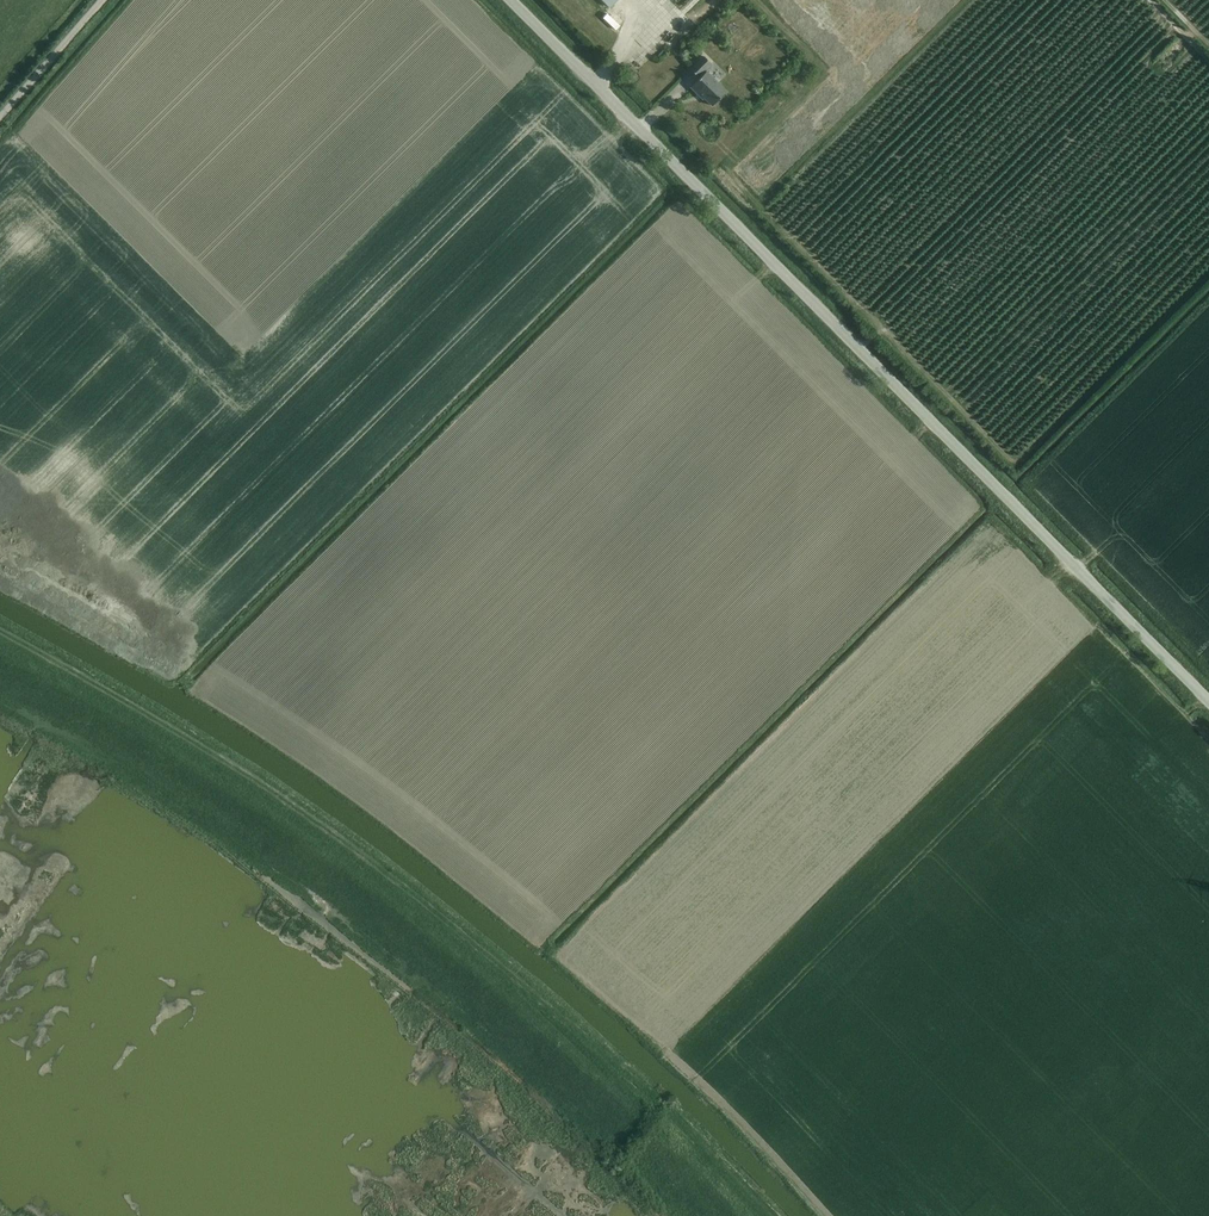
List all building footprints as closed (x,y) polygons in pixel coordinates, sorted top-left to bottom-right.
[(600,10),(594,16),(609,31),(615,25),(600,10)] [(700,78),(691,87),(702,99),(704,97),(712,106),(727,91),(706,71),(706,72),(704,70),(711,63),(704,57),(691,70),(698,77),(700,78)]
